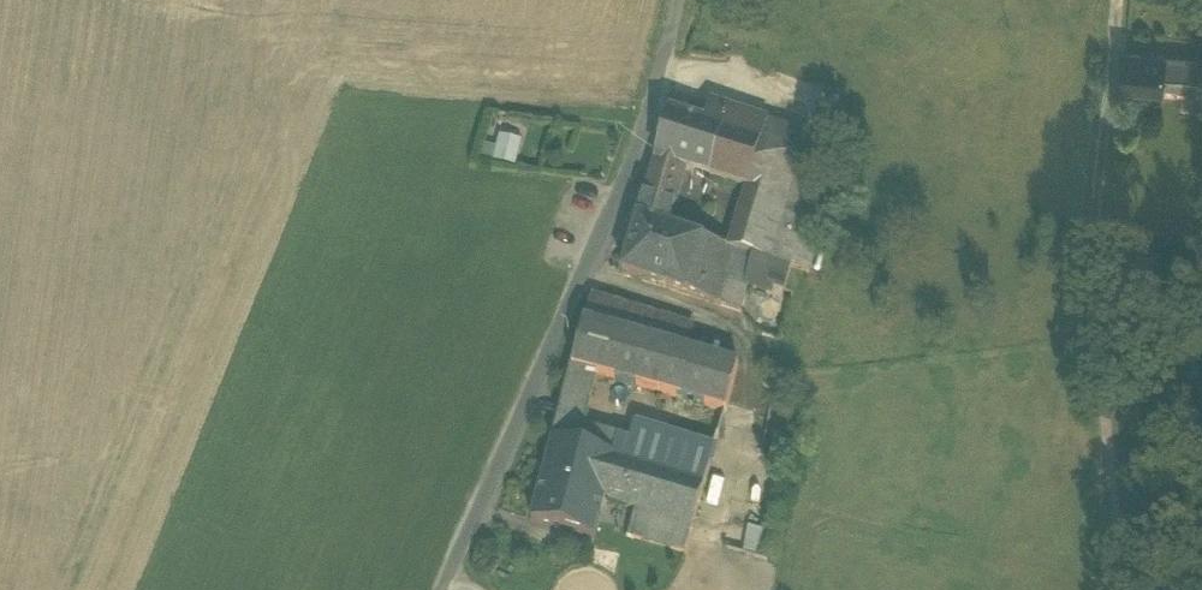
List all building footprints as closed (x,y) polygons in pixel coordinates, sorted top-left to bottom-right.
[(1120,88),(1161,93),(1165,56),(1124,51),(1120,88)] [(1165,56),(1161,93),(1200,97),(1201,81),(1201,60),(1165,56)] [(665,109),(699,117),(703,101),(669,93),(665,109)] [(711,128),(737,135),(741,118),(729,115),(730,110),(712,104),(708,118),(714,120),(711,128)] [(729,115),(741,118),(743,113),(730,110),(729,115)] [(767,120),(743,113),(741,118),(737,135),(761,142),(767,120)] [(685,171),(747,188),(748,189),(762,142),(761,142),(737,135),(711,128),(706,126),(669,116),(656,162),(685,171)] [(714,120),(708,118),(706,126),(711,128),(714,120)] [(767,120),(761,142),(762,142),(748,189),(747,188),(738,218),(739,218),(730,249),(687,236),(665,289),(741,312),(748,287),(772,294),(774,288),(784,291),(791,268),(809,274),(830,204),(811,199),(829,138),(767,120)] [(496,135),(494,146),(480,144),(478,159),(515,165),(519,139),(496,135)] [(685,171),(656,162),(647,190),(677,199),(685,171)] [(638,221),(668,230),(677,199),(647,190),(638,221)] [(622,276),(665,289),(687,236),(668,230),(638,221),(622,276)] [(695,327),(592,297),(585,323),(689,351),(695,327)] [(585,323),(572,370),(597,376),(726,411),(738,364),(689,351),(585,323)] [(588,408),(597,376),(572,370),(571,370),(563,402),(588,408)] [(563,402),(558,419),(582,426),(588,408),(563,402)] [(693,527),(705,483),(625,461),(619,459),(624,439),(582,428),(582,426),(558,419),(553,440),(615,458),(604,502),(635,510),(693,527)] [(636,424),(625,461),(705,483),(715,446),(636,424)] [(531,522),(594,539),(604,502),(615,458),(553,440),(531,522)] [(685,553),(693,527),(635,510),(628,538),(685,553)] [(756,549),(760,525),(746,523),(741,546),(756,549)]
